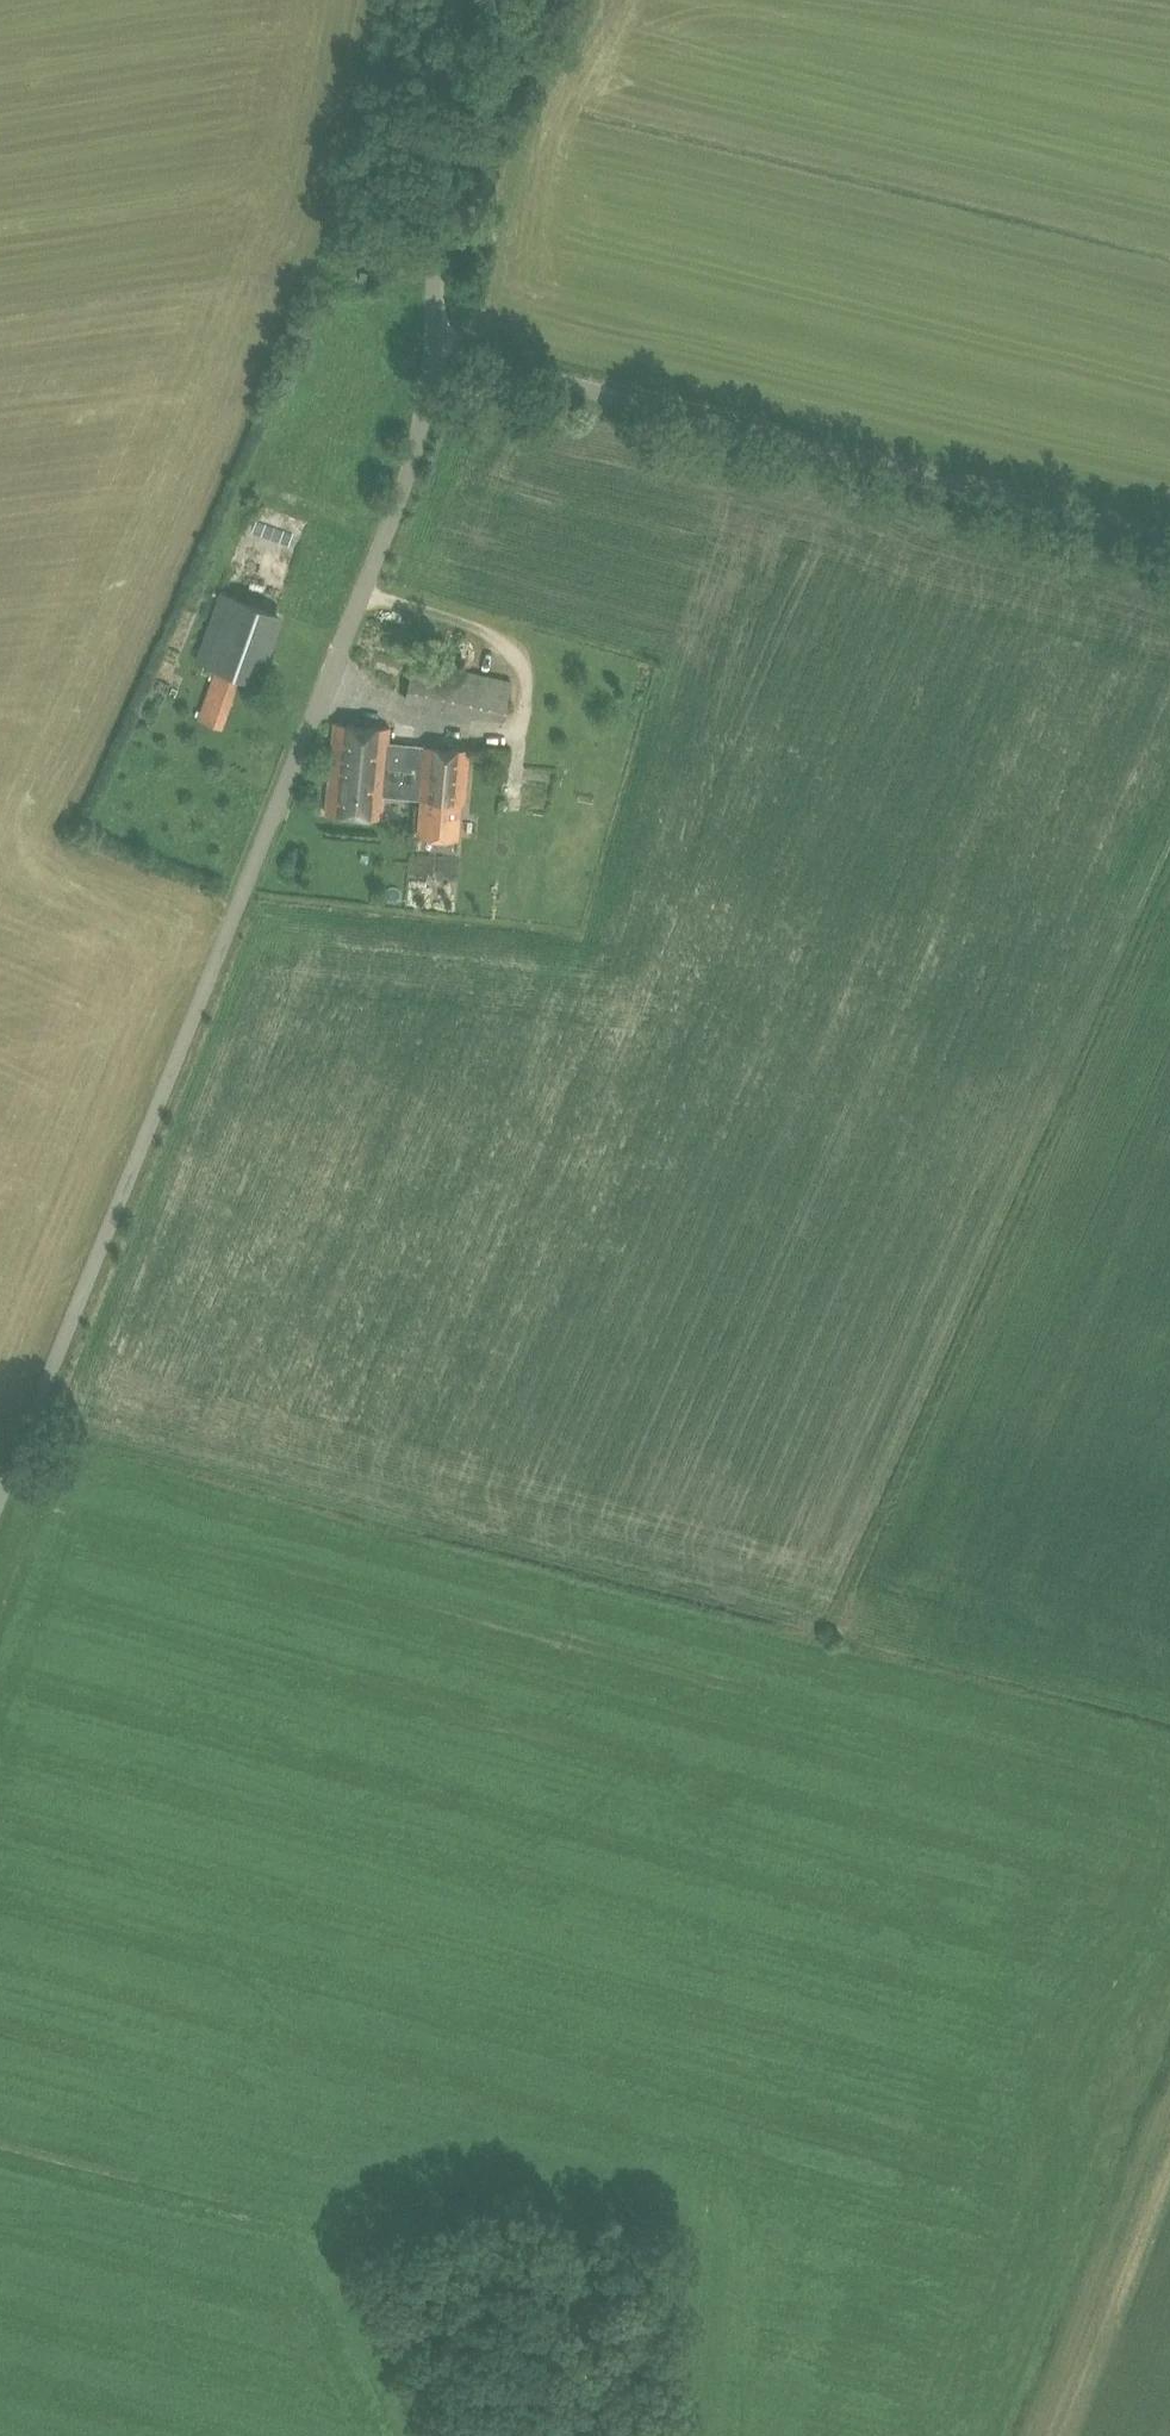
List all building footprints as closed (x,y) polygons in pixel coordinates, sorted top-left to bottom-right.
[(358,276),(365,278),(366,269),(359,267),(358,276)] [(268,626),(276,595),(227,581),(205,660),(234,668),(247,620),(268,626)] [(405,698),(504,720),(512,679),(414,657),(405,698)] [(198,717),(224,727),(240,680),(214,672),(198,717)] [(418,834),(457,837),(460,801),(463,802),(468,748),(426,745),(387,740),(389,726),(333,722),(326,811),(381,816),(383,795),(421,798),(418,834)]
